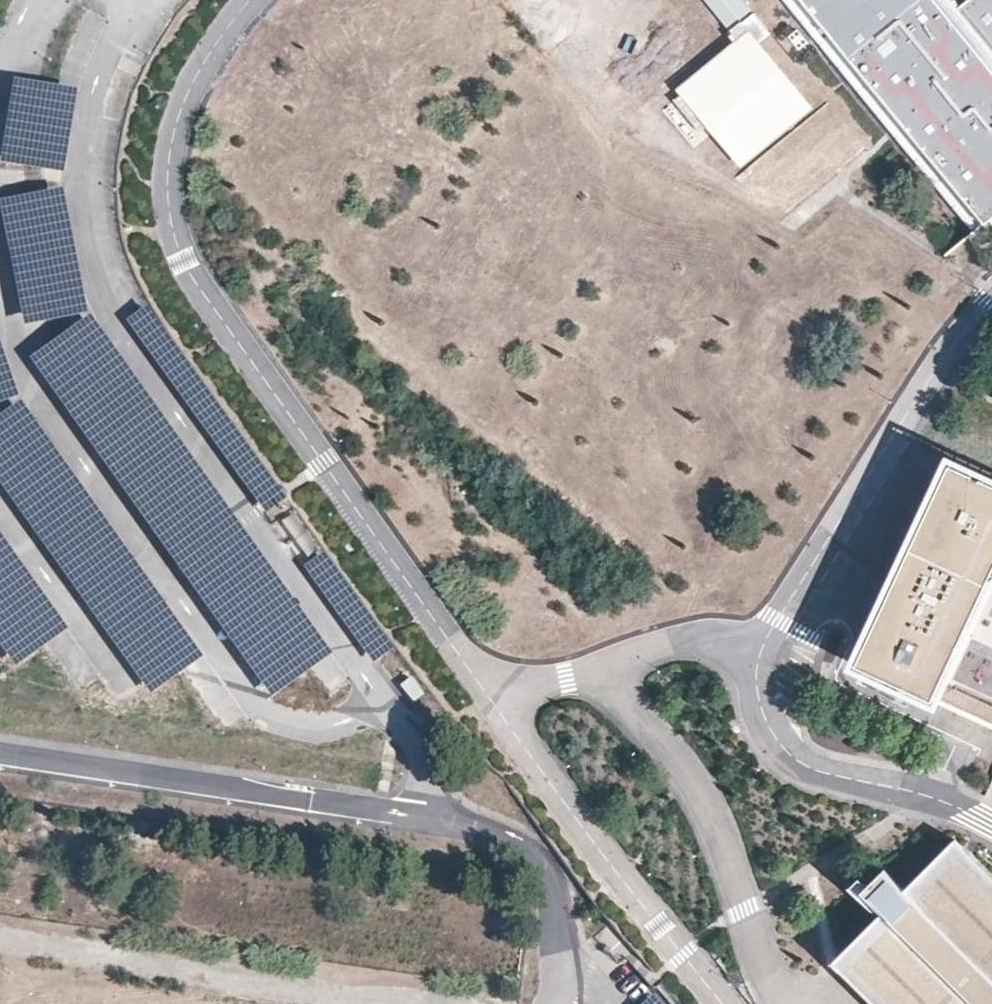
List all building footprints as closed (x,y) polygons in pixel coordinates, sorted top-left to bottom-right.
[(743,0),(704,0),(730,35),(755,14),(743,0)] [(975,231),(991,218),(991,0),(968,0),(958,8),(952,0),(788,0),(975,231)] [(755,14),(730,35),(735,40),(677,89),(681,94),(662,110),(693,147),(711,132),(742,170),(826,100),(755,14)] [(864,145),(826,100),(742,170),(762,194),(766,190),(784,212),(864,145)] [(860,663),(936,699),(991,579),(991,479),(953,461),(860,663)] [(961,848),(963,847),(955,839),(905,889),(884,869),(868,886),(861,878),(851,888),(876,913),(829,960),(874,1003),(991,1003),(991,878),(961,848)]
